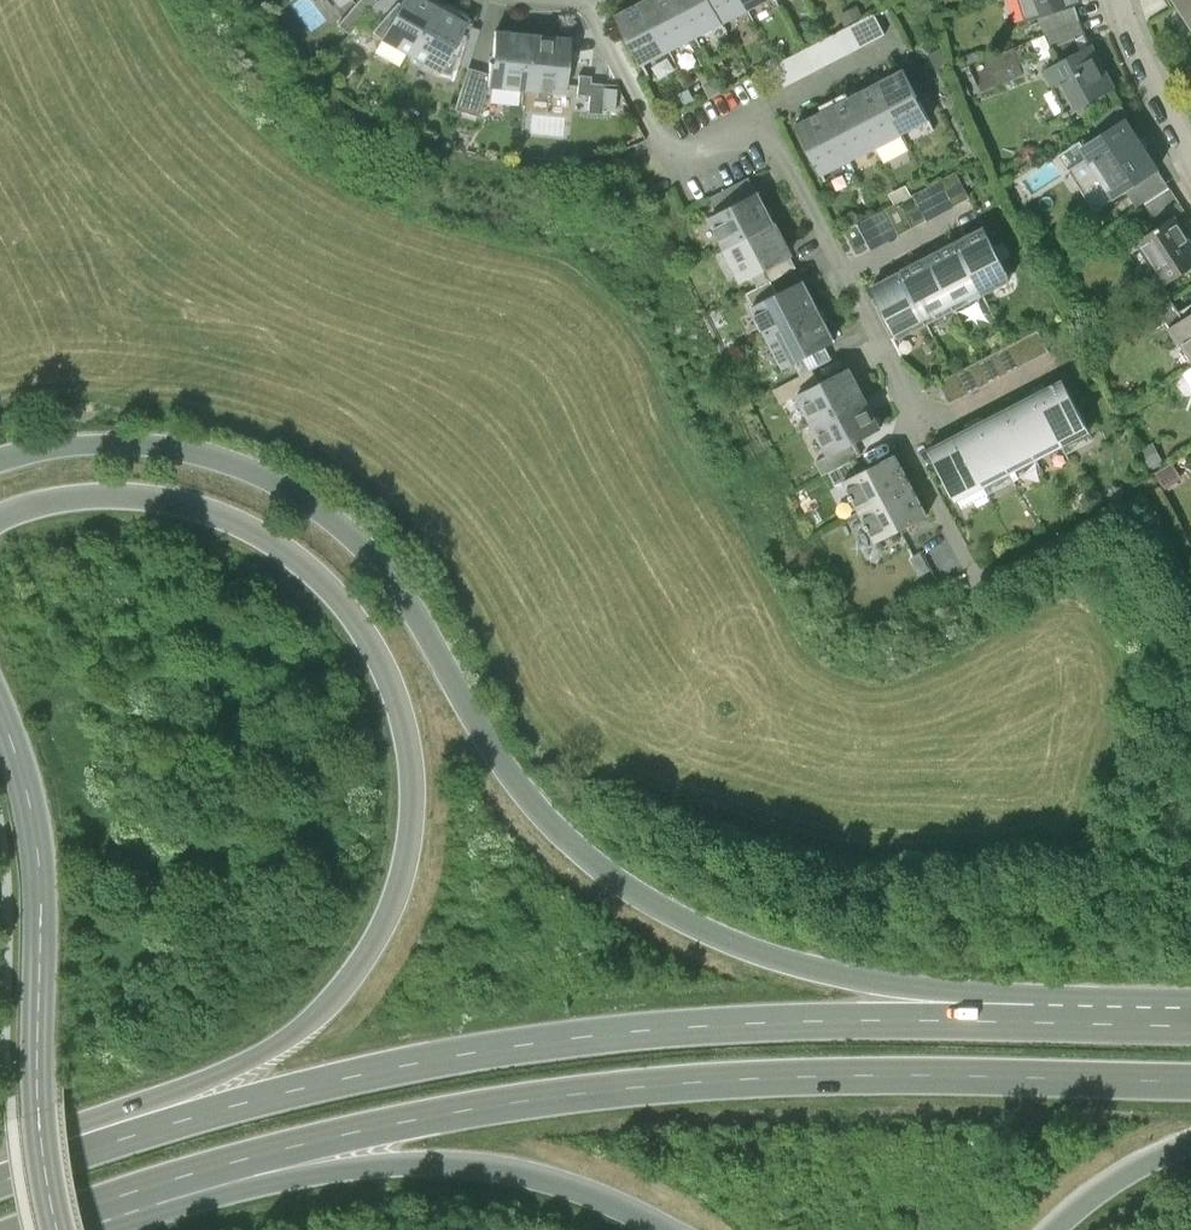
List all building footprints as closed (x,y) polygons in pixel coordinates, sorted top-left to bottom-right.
[(338,26),(349,35),(369,13),(377,3),(374,0),(360,0),(338,26)] [(377,3),(369,13),(379,22),(382,18),(383,19),(392,8),(397,11),(403,0),(380,0),(377,3)] [(371,32),(380,39),(409,56),(436,7),(424,0),(403,0),(397,11),(392,8),(383,19),(382,18),(379,22),(371,32)] [(642,65),(670,51),(643,0),(615,15),(642,65)] [(696,37),(677,0),(644,0),(643,0),(670,51),(696,37)] [(696,37),(722,23),(710,0),(677,0),(696,37)] [(748,10),(743,0),(710,0),(722,23),(748,10)] [(767,0),(743,0),(748,10),(767,0)] [(1080,0),(1021,0),(1028,21),(1044,16),(1075,6),(1081,4),(1080,0)] [(1190,22),(1190,0),(1177,0),(1190,22)] [(839,16),(845,28),(864,19),(857,6),(839,16)] [(1046,35),(1080,21),(1075,6),(1044,16),(1045,20),(1040,22),(1046,35)] [(466,23),(436,7),(409,56),(439,72),(450,76),(453,65),(455,61),(460,46),(455,43),(463,26),(464,26),(466,23)] [(845,28),(768,69),(779,90),(884,35),(873,14),(864,19),(845,28)] [(1075,40),(1086,36),(1080,21),(1046,35),(1053,49),(1075,40)] [(479,31),(464,26),(463,26),(455,43),(460,46),(455,61),(453,65),(467,69),(479,31)] [(489,63),(488,75),(487,87),(523,90),(528,35),(494,32),(491,63),(489,63)] [(569,39),(528,35),(523,90),(564,94),(569,39)] [(1053,49),(1046,35),(1033,40),(1043,60),(1055,54),(1053,49)] [(1090,47),(1086,36),(1075,40),(1080,53),(1090,47)] [(1080,53),(1049,69),(1071,113),(1115,90),(1092,46),(1090,47),(1080,53)] [(488,75),(467,69),(455,110),(477,117),(487,87),(488,75)] [(901,134),(929,120),(903,69),(875,84),(901,134)] [(578,75),(576,95),(588,96),(587,113),(601,114),(602,109),(604,88),(604,85),(590,83),(590,77),(578,75)] [(876,147),(901,134),(875,84),(849,97),(876,147)] [(618,90),(604,88),(602,109),(616,111),(618,90)] [(849,161),(876,147),(849,97),(823,111),(849,161)] [(1129,118),(1120,105),(1093,122),(1101,135),(1125,120),(1129,118)] [(821,175),(849,161),(823,111),(795,125),(821,175)] [(1125,191),(1158,171),(1158,170),(1125,120),(1101,135),(1081,148),(1078,143),(1058,156),(1094,212),(1125,191)] [(1136,208),(1168,187),(1158,171),(1125,191),(1136,208)] [(955,173),(941,181),(954,206),(968,198),(955,173)] [(758,194),(750,178),(710,199),(718,214),(758,194)] [(890,193),(895,204),(899,203),(912,196),(906,185),(890,193)] [(1185,212),(1170,188),(1145,204),(1153,216),(1147,220),(1154,230),(1174,216),(1175,219),(1185,212)] [(774,224),(758,194),(718,214),(710,218),(726,249),(774,224)] [(912,196),(899,203),(912,228),(926,221),(914,195),(912,196)] [(895,204),(885,210),(899,235),(912,228),(899,203),(895,204)] [(837,218),(843,231),(858,224),(859,223),(853,210),(837,218)] [(1138,241),(1156,269),(1144,277),(1154,292),(1190,267),(1190,242),(1175,219),(1174,216),(1154,230),(1138,241)] [(789,255),(774,224),(726,249),(742,279),(751,275),(789,255)] [(843,231),(842,231),(856,257),(871,250),(858,224),(843,231)] [(984,229),(956,244),(982,295),(1011,280),(984,229)] [(954,310),(982,295),(956,244),(928,258),(954,310)] [(796,268),(789,255),(751,275),(757,288),(771,282),(796,268)] [(928,258),(900,273),(926,324),(954,310),(928,258)] [(898,339),(926,324),(900,273),(872,287),(880,304),(876,306),(887,322),(890,322),(898,339)] [(819,312),(803,281),(777,294),(751,308),(767,338),(819,312)] [(777,294),(771,282),(757,288),(745,295),(751,308),(777,294)] [(1152,315),(1160,327),(1168,322),(1182,313),(1181,311),(1174,301),(1152,315)] [(1168,322),(1181,342),(1184,341),(1190,352),(1190,305),(1181,311),(1182,313),(1168,322)] [(835,342),(819,312),(767,338),(783,369),(793,364),(825,347),(835,342)] [(1038,332),(937,384),(948,405),(1049,353),(1038,332)] [(832,360),(825,347),(793,364),(800,377),(812,371),(832,360)] [(798,396),(813,426),(864,399),(849,369),(819,385),(798,396)] [(819,385),(812,371),(800,377),(773,391),(780,405),(798,396),(819,385)] [(1063,380),(1035,395),(1062,446),(1089,432),(1063,380)] [(1036,460),(1062,446),(1035,395),(1009,408),(1036,460)] [(880,429),(864,399),(813,426),(828,456),(854,443),(880,429)] [(1010,474),(1036,460),(1009,408),(983,422),(1010,474)] [(983,422),(956,436),(983,487),(1010,474),(983,422)] [(1094,442),(1089,432),(1062,446),(1067,456),(1094,442)] [(958,501),(983,487),(956,436),(929,450),(956,502),(958,501)] [(828,456),(815,463),(822,477),(828,473),(850,462),(861,457),(854,443),(828,456)] [(1138,452),(1147,472),(1162,464),(1152,445),(1138,452)] [(843,482),(859,513),(911,486),(895,455),(857,475),(843,482)] [(857,475),(850,462),(828,473),(835,487),(843,482),(857,475)] [(1174,467),(1158,477),(1166,490),(1182,480),(1174,467)] [(1014,482),(1010,474),(983,487),(987,496),(1014,482)] [(927,517),(911,486),(859,513),(875,543),(927,517)] [(987,496),(983,487),(958,501),(962,509),(987,496)]
